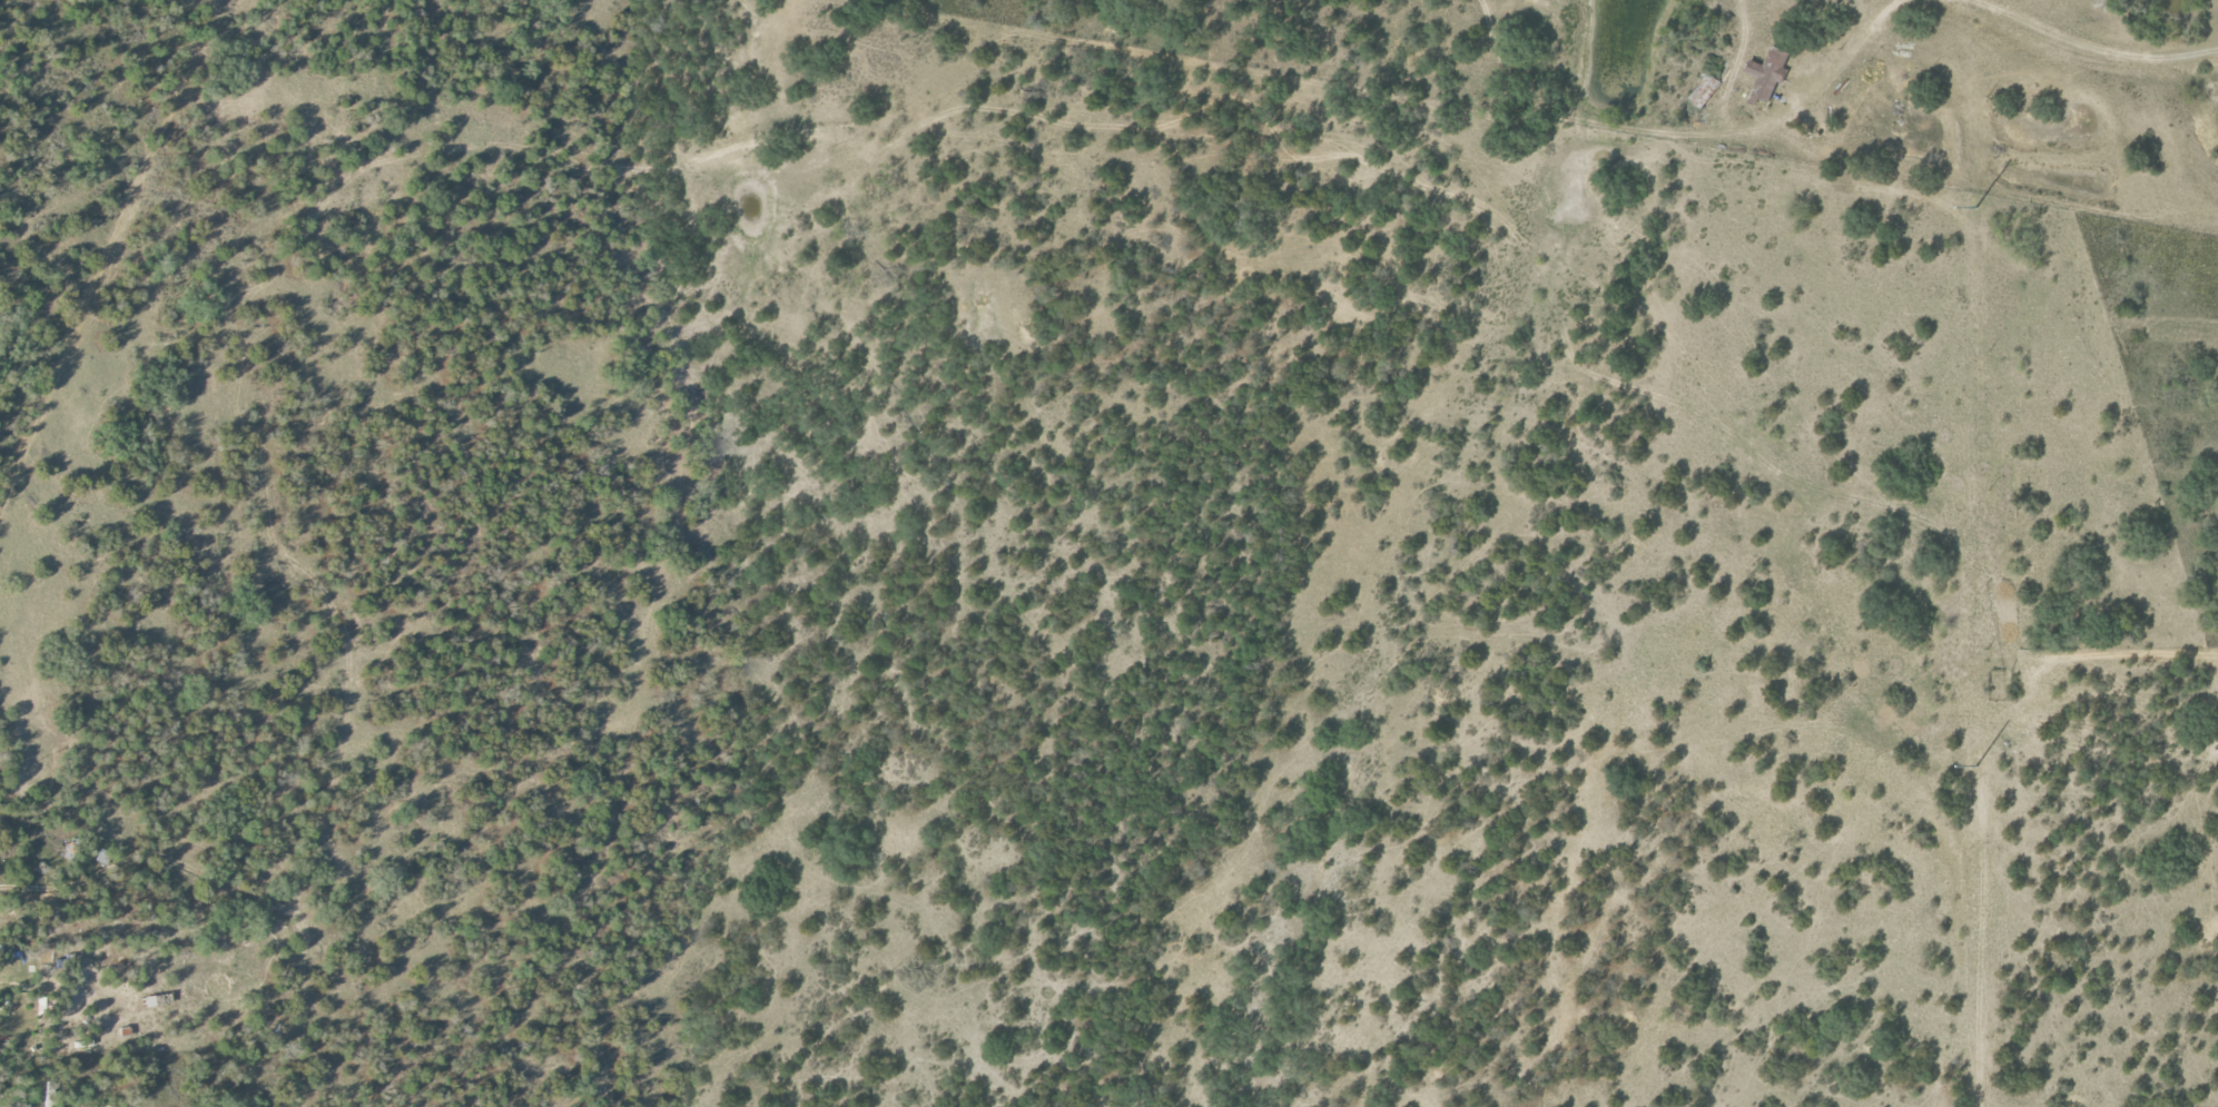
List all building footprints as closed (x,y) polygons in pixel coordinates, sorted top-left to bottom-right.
[(1749,102),(1770,110),(1792,53),(1773,45),(1766,64),(1753,59),(1747,73),(1759,78),(1749,102)] [(1707,110),(1720,79),(1703,72),(1691,103),(1707,110)] [(94,860),(105,866),(111,854),(100,848),(94,860)]
